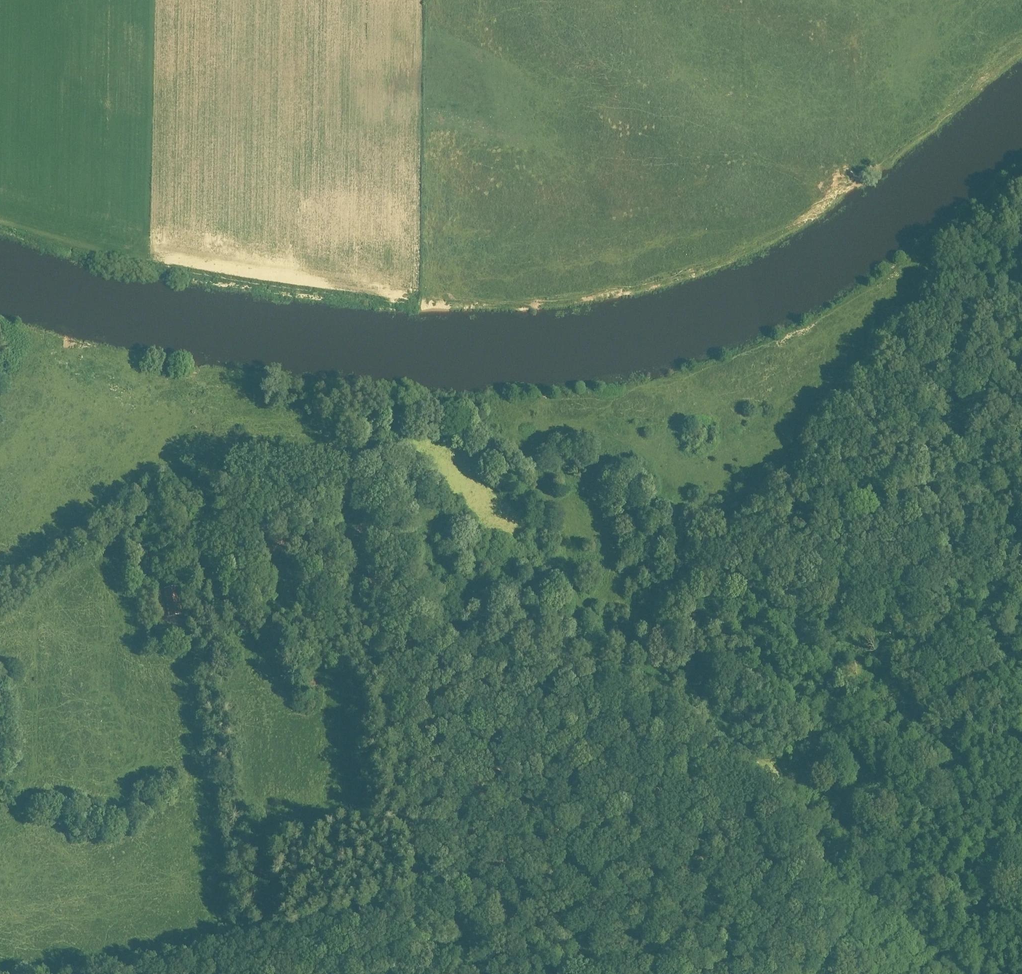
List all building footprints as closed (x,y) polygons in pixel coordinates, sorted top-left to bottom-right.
[(169,618),(174,616),(183,614),(178,586),(164,588),(169,618)]
